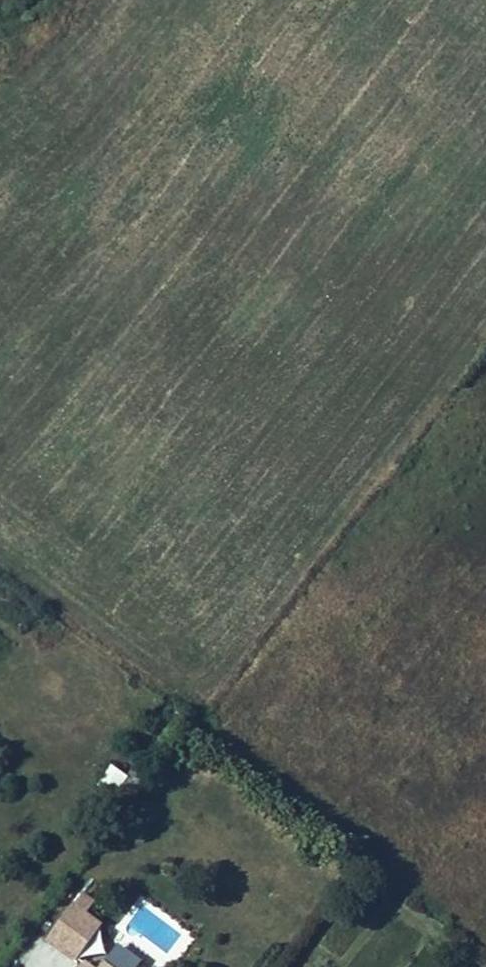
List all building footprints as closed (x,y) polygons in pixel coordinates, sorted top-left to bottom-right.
[(110,766),(99,786),(117,796),(128,776),(110,766)] [(90,906),(79,898),(70,911),(68,910),(44,946),(73,966),(98,931),(81,919),(90,906)]
